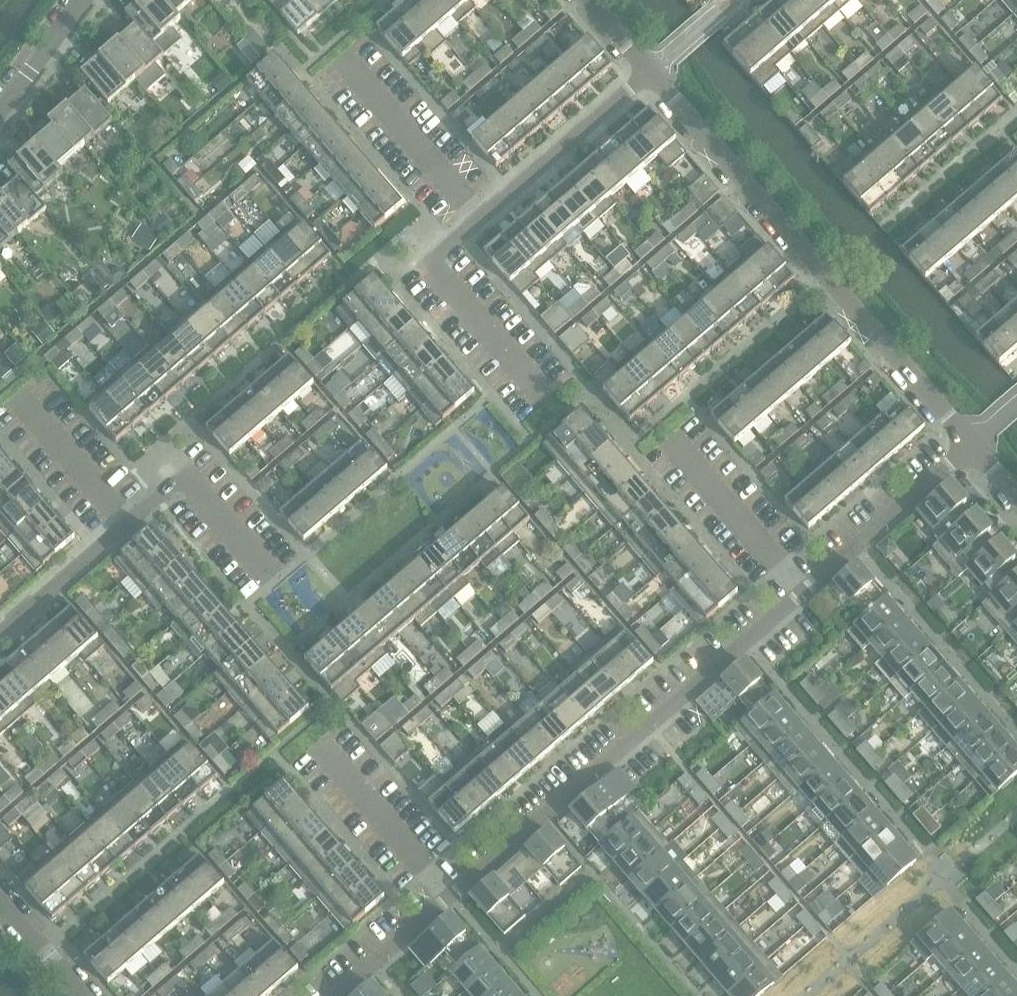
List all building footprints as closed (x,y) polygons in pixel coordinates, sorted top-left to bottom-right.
[(161,0),(141,0),(125,13),(163,57),(183,41),(172,28),(180,22),(161,0)] [(180,22),(181,21),(175,15),(193,0),(161,0),(180,22)] [(335,4),(332,0),(267,0),(298,36),(335,4)] [(436,31),(409,0),(393,14),(426,53),(427,52),(421,44),(436,31)] [(438,0),(409,0),(436,31),(452,17),(438,0)] [(466,0),(438,0),(452,17),(459,24),(475,10),(466,0)] [(475,10),(476,9),(470,2),(472,0),(466,0),(475,10)] [(773,3),(806,41),(823,27),(799,0),(777,0),(773,3)] [(823,27),(839,13),(828,0),(799,0),(823,27)] [(839,13),(854,0),(828,0),(839,13)] [(936,0),(931,0),(926,4),(937,17),(945,10),(936,0)] [(1013,16),(1016,12),(1016,0),(999,0),(1013,16)] [(550,22),(563,11),(556,3),(544,14),(550,22)] [(773,3),(757,17),(790,56),(806,41),(773,3)] [(914,25),(927,14),(920,6),(907,17),(914,25)] [(163,57),(125,13),(125,14),(135,26),(109,49),(146,93),(166,76),(155,64),(163,57)] [(426,53),(393,14),(376,29),(409,67),(426,53)] [(958,25),(948,14),(940,21),(950,32),(958,25)] [(564,32),(574,24),(567,16),(557,24),(564,32)] [(757,17),(740,31),(774,70),(778,66),(790,56),(757,17)] [(926,37),(938,27),(931,19),(919,29),(926,37)] [(530,40),(541,30),(534,22),(523,32),(530,40)] [(894,43),(906,32),(899,25),(887,35),(894,43)] [(778,75),(740,31),(723,46),(761,90),(778,75)] [(518,50),(530,40),(523,32),(511,42),(518,50)] [(267,56),(278,47),(267,34),(256,43),(267,56)] [(977,47),(966,34),(958,41),(969,54),(977,47)] [(882,53),(894,43),(887,35),(875,45),(882,53)] [(540,53),(550,44),(543,36),(533,45),(540,53)] [(904,56),(916,46),(909,38),(897,48),(904,56)] [(612,68),(606,61),(588,40),(571,55),(595,83),(612,68)] [(530,61),(540,53),(533,45),(524,53),(530,61)] [(500,65),(513,55),(506,47),(494,57),(500,65)] [(988,60),(977,47),(969,54),(980,66),(988,60)] [(892,66),(904,56),(897,48),(885,59),(892,66)] [(146,93),(109,49),(81,73),(108,105),(135,81),(146,93)] [(861,71),(873,61),(867,53),(854,64),(861,71)] [(595,83),(571,55),(554,69),(579,97),(595,83)] [(261,98),(289,74),(274,58),(246,82),(261,98)] [(514,75),(524,67),(517,59),(507,68),(514,75)] [(483,66),(474,75),(481,82),(492,73),(492,72),(485,64),(483,66)] [(848,82),(861,71),(854,64),(841,74),(848,82)] [(872,83),(884,73),(877,65),(865,75),(872,83)] [(1006,80),(995,68),(987,75),(998,87),(1006,80)] [(579,97),(554,69),(538,83),(562,111),(579,97)] [(1002,101),(975,70),(958,85),(985,116),(1002,101)] [(231,83),(223,74),(210,84),(219,94),(231,83)] [(275,115),(303,90),(289,74),(261,98),(275,115)] [(470,92),(481,82),(474,75),(463,84),(470,92)] [(860,94),(872,83),(865,75),(853,86),(860,94)] [(491,95),(501,86),(494,78),(484,87),(491,95)] [(1016,92),(1006,80),(998,87),(1008,99),(1016,92)] [(828,100),(841,89),(834,81),(821,92),(828,100)] [(562,111),(538,83),(522,97),(546,125),(562,111)] [(985,116),(958,85),(943,98),(942,99),(969,130),(985,116)] [(481,103),(491,95),(484,87),(475,95),(481,103)] [(289,131),(317,107),(303,90),(275,115),(289,131)] [(113,122),(96,103),(95,103),(85,91),(76,99),(58,114),(85,146),(113,122)] [(935,92),(919,106),(952,144),(969,130),(942,99),(943,98),(936,91),(935,92)] [(447,111),(460,100),(453,92),(440,103),(447,111)] [(816,110),(828,100),(821,92),(809,103),(816,110)] [(839,112),(851,101),(845,93),(832,104),(839,112)] [(546,125),(522,97),(505,111),(529,139),(546,125)] [(204,105),(198,98),(190,104),(197,112),(204,105)] [(826,123),(839,112),(832,104),(819,115),(826,123)] [(803,122),(788,105),(780,112),(795,129),(803,122)] [(903,120),(902,121),(908,128),(909,127),(936,158),(952,144),(919,106),(903,120)] [(303,147),(331,123),(317,107),(289,131),(303,147)] [(458,124),(468,115),(461,107),(451,116),(458,124)] [(529,139),(505,111),(489,125),(513,154),(529,139)] [(686,154),(649,111),(631,125),(669,169),(686,154)] [(85,146),(58,114),(39,130),(39,131),(30,139),(35,144),(58,169),(85,146)] [(317,164),(345,140),(331,123),(303,147),(317,164)] [(513,154),(489,125),(472,140),(496,168),(513,154)] [(669,169),(631,125),(615,139),(642,171),(657,157),(668,170),(669,169)] [(821,143),(807,126),(799,133),(813,150),(821,143)] [(936,158),(909,127),(908,128),(894,141),(893,141),(920,173),(936,158)] [(886,134),(870,148),(903,187),(920,173),(893,141),(894,141),(888,133),(886,134)] [(642,171),(615,139),(599,154),(626,185),(642,171)] [(331,180),(359,156),(345,140),(317,164),(331,180)] [(63,175),(58,169),(35,144),(25,152),(26,153),(8,168),(19,180),(36,199),(63,175)] [(870,148),(855,161),(861,169),(860,170),(887,201),(903,187),(870,148)] [(1000,167),(1016,186),(1016,152),(1000,167)] [(626,185),(599,154),(582,168),(609,199),(610,198),(626,185)] [(345,196),(373,172),(359,156),(331,180),(345,196)] [(849,157),(832,172),(843,185),(870,216),(887,201),(860,170),(861,169),(855,161),(850,156),(849,157)] [(179,169),(171,159),(163,166),(171,176),(179,169)] [(277,170),(269,161),(261,167),(269,177),(277,170)] [(1000,167),(984,181),(1008,209),(1016,201),(1016,186),(1000,167)] [(609,199),(582,168),(566,182),(599,220),(617,205),(610,198),(609,199)] [(286,180),(277,170),(269,177),(278,187),(286,180)] [(359,213),(387,189),(373,172),(345,196),(359,213)] [(193,186),(185,176),(177,183),(186,193),(193,186)] [(720,193),(705,176),(688,191),(703,208),(720,193)] [(248,195),(260,185),(253,177),(241,187),(248,195)] [(36,199),(19,180),(10,188),(10,187),(0,195),(0,212),(19,234),(46,211),(36,199)] [(1008,209),(984,181),(967,195),(992,223),(1008,209)] [(566,182),(550,196),(583,234),(599,220),(566,182)] [(202,196),(193,186),(186,193),(194,202),(202,196)] [(236,205),(248,195),(241,187),(229,197),(236,205)] [(375,231),(403,206),(387,189),(359,213),(375,231)] [(305,202),(297,193),(289,200),(297,209),(305,202)] [(992,223),(967,195),(951,209),(975,237),(992,223)] [(550,196),(533,210),(566,248),(583,234),(550,196)] [(738,215),(724,198),(707,212),(721,229),(738,215)] [(313,212),(305,202),(297,209),(305,218),(313,212)] [(686,222),(698,212),(691,204),(679,214),(686,222)] [(216,223),(227,213),(221,205),(209,215),(216,223)] [(975,237),(951,209),(935,223),(959,251),(975,237)] [(566,248),(533,210),(517,224),(550,262),(566,248)] [(0,212),(0,251),(19,234),(0,212)] [(675,232),(686,222),(679,214),(668,224),(675,232)] [(175,227),(163,215),(153,224),(165,236),(175,227)] [(204,233),(216,223),(209,215),(197,226),(204,233)] [(697,234),(710,223),(703,216),(690,226),(697,234)] [(331,258),(298,219),(281,234),(314,272),(331,258)] [(151,249),(160,235),(144,223),(133,238),(151,249)] [(959,251),(935,223),(918,237),(942,266),(959,251)] [(550,262),(517,224),(501,238),(539,282),(540,281),(535,276),(550,262)] [(334,236),(325,226),(317,233),(326,242),(334,236)] [(684,245),(697,234),(690,226),(678,237),(684,245)] [(1016,243),(1016,232),(1015,231),(1006,239),(1012,247),(1016,243)] [(653,251),(665,240),(658,233),(646,243),(653,251)] [(182,252),(194,241),(187,234),(175,244),(182,252)] [(314,272),(281,234),(264,248),(298,286),(314,272)] [(342,246),(334,236),(326,242),(334,252),(342,246)] [(795,280),(757,236),(740,251),(778,295),(795,280)] [(942,266),(918,237),(901,252),(925,280),(942,266)] [(539,282),(501,238),(483,253),(521,297),(539,282)] [(1003,255),(1012,247),(1006,239),(996,248),(1003,255)] [(641,261),(653,251),(646,243),(634,253),(641,261)] [(169,263),(182,252),(175,244),(162,255),(169,263)] [(664,263),(676,253),(669,245),(657,255),(664,263)] [(298,286),(264,248),(248,262),(281,301),(298,286)] [(778,295),(740,251),(739,252),(744,257),(728,271),(761,309),(778,295)] [(1016,265),(1016,252),(1007,260),(1013,268),(1016,265)] [(653,272),(664,263),(657,255),(646,265),(653,272)] [(980,275),(990,267),(983,259),(973,267),(980,275)] [(621,278),(632,269),(625,261),(614,271),(621,278)] [(149,281),(162,270),(155,262),(142,273),(149,281)] [(281,301),(248,262),(231,276),(265,315),(281,301)] [(970,284),(980,275),(973,267),(963,276),(970,284)] [(109,284),(104,278),(95,268),(83,278),(97,294),(109,284)] [(112,287),(129,273),(125,268),(116,269),(104,278),(109,284),(112,287)] [(609,288),(621,278),(614,271),(603,280),(609,288)] [(761,309),(728,271),(712,285),(745,323),(761,309)] [(990,288),(1000,279),(993,271),(984,280),(990,288)] [(136,291),(149,281),(142,273),(130,284),(136,291)] [(632,291),(643,281),(636,273),(625,283),(632,291)] [(265,315),(231,276),(215,291),(248,329),(265,315)] [(374,278),(335,311),(350,329),(357,322),(388,295),(374,278)] [(981,296),(990,288),(984,280),(974,288),(981,296)] [(953,298),(963,289),(956,281),(947,290),(953,298)] [(620,301),(632,291),(625,283),(613,293),(620,301)] [(745,323),(712,285),(711,286),(717,293),(702,306),(729,337),(745,323)] [(588,307),(601,296),(594,288),(581,299),(588,307)] [(91,299),(83,291),(77,297),(84,305),(91,299)] [(116,309),(128,299),(121,291),(109,301),(116,309)] [(248,329),(215,291),(199,305),(232,343),(248,329)] [(964,310),(974,302),(967,294),(957,302),(964,310)] [(371,338),(402,311),(388,295),(357,322),(371,338)] [(576,317),(588,307),(581,299),(569,310),(576,317)] [(696,299),(679,313),(685,320),(712,351),(729,337),(702,306),(696,299)] [(600,319),(611,308),(605,300),(593,311),(600,319)] [(104,320),(116,309),(109,301),(97,312),(104,320)] [(1008,308),(1016,318),(1016,301),(1008,308)] [(49,324),(63,313),(53,302),(39,313),(46,320),(49,324)] [(572,321),(557,304),(540,319),(555,335),(572,321)] [(232,343),(199,305),(182,319),(215,357),(232,343)] [(1008,308),(992,323),(1016,351),(1016,350),(1016,318),(1008,308)] [(385,354),(416,327),(402,311),(371,338),(385,354)] [(588,329),(600,319),(593,311),(581,321),(588,329)] [(850,345),(826,317),(809,331),(833,359),(850,345)] [(84,337),(96,326),(89,318),(77,329),(84,337)] [(215,357),(182,319),(166,333),(172,340),(199,372),(215,357)] [(57,334),(49,324),(46,320),(34,330),(46,344),(57,334)] [(712,351),(685,320),(669,334),(696,365),(712,351)] [(1016,351),(992,323),(975,337),(999,366),(1016,351)] [(590,342),(576,325),(559,340),(573,357),(590,342)] [(399,370),(430,344),(416,327),(385,354),(399,370)] [(663,327),(646,341),(680,380),(696,365),(669,334),(663,327)] [(71,348),(84,337),(77,329),(64,340),(71,348)] [(833,359),(809,331),(793,345),(817,374),(833,359)] [(172,340),(155,354),(183,386),(199,372),(172,340)] [(680,380),(646,341),(630,355),(663,394),(680,380)] [(32,357),(24,347),(20,343),(9,353),(21,366),(32,357)] [(407,393),(445,360),(430,344),(399,370),(393,375),(407,393)] [(817,374),(793,345),(776,360),(801,388),(817,374)] [(50,366),(63,355),(56,347),(43,358),(50,366)] [(183,386),(149,347),(133,361),(166,400),(183,386)] [(313,359),(302,347),(295,354),(305,366),(313,359)] [(335,359),(326,349),(315,359),(324,370),(335,359)] [(663,394),(630,355),(622,362),(617,357),(608,364),(646,408),(663,394)] [(0,357),(0,378),(3,381),(14,372),(0,357)] [(313,385),(289,357),(272,372),(296,400),(313,385)] [(315,378),(323,371),(313,359),(305,366),(315,378)] [(421,409),(459,376),(445,360),(407,393),(421,409)] [(801,388),(776,360),(760,374),(784,402),(801,388)] [(166,400),(133,361),(117,375),(150,414),(166,400)] [(861,377),(871,369),(864,361),(854,370),(861,377)] [(646,408),(608,364),(592,379),(630,423),(646,408)] [(296,400),(272,372),(255,386),(280,414),(296,400)] [(872,390),(882,381),(875,373),(865,382),(872,390)] [(784,402),(760,374),(744,388),(768,416),(784,402)] [(150,414),(117,375),(100,389),(134,428),(150,414)] [(436,427),(474,394),(459,376),(421,409),(436,427)] [(342,393),(332,381),(324,388),(334,400),(342,393)] [(838,398),(848,389),(841,381),(831,390),(838,398)] [(280,414),(255,386),(239,400),(263,428),(280,414)] [(768,416),(744,388),(727,402),(751,430),(768,416)] [(134,428),(100,389),(83,404),(116,443),(134,428)] [(828,406),(838,398),(831,390),(821,398),(828,406)] [(351,404),(342,393),(334,400),(343,411),(351,404)] [(849,410),(858,402),(852,394),(842,402),(849,410)] [(263,428),(239,400),(223,414),(247,442),(263,428)] [(751,430),(727,402),(710,417),(734,445),(751,430)] [(839,419),(849,410),(842,402),(832,411),(839,419)] [(924,430),(900,402),(883,417),(907,445),(924,430)] [(811,420),(821,412),(815,404),(805,413),(811,420)] [(317,424),(327,416),(320,408),(310,416),(317,424)] [(367,422),(356,409),(348,416),(359,429),(367,422)] [(557,463),(595,430),(580,412),(542,445),(557,463)] [(247,442),(223,414),(206,429),(230,457),(247,442)] [(307,433),(317,424),(310,416),(300,425),(307,433)] [(822,433),(832,424),(825,416),(815,425),(822,433)] [(907,445),(883,417),(866,431),(891,458),(907,445)] [(328,437),(338,428),(331,420),(321,429),(328,437)] [(789,440),(799,431),(792,424),(782,432),(789,440)] [(318,445),(328,437),(321,429),(311,437),(318,445)] [(384,442),(373,429),(365,436),(376,449),(384,442)] [(595,430),(557,463),(571,479),(609,446),(595,430)] [(891,458),(866,431),(850,445),(874,473),(891,458)] [(779,448),(789,440),(782,432),(772,441),(779,448)] [(284,452),(294,444),(287,436),(277,445),(284,452)] [(799,452),(809,444),(803,436),(793,445),(799,452)] [(395,454),(384,442),(376,449),(387,461),(395,454)] [(387,471),(363,443),(346,457),(371,485),(387,471)] [(274,461),(284,452),(277,445),(268,453),(274,461)] [(790,461),(799,452),(793,445),(783,453),(790,461)] [(874,473),(850,445),(834,459),(859,487),(874,473)] [(585,496),(624,462),(609,446),(571,479),(585,496)] [(295,465),(305,456),(298,449),(288,457),(295,465)] [(755,469),(765,460),(758,452),(748,461),(755,469)] [(285,473),(295,465),(288,457),(278,465),(285,473)] [(371,485),(346,457),(330,471),(354,499),(371,485)] [(18,474),(4,458),(0,461),(0,489),(18,474)] [(859,487),(834,459),(817,473),(842,501),(859,487)] [(624,462),(585,496),(586,496),(599,511),(599,512),(638,479),(624,462)] [(251,481),(261,473),(254,465),(244,473),(251,481)] [(766,481),(776,473),(769,465),(759,473),(766,481)] [(354,499),(330,471),(314,485),(338,513),(354,499)] [(842,501),(817,473),(801,487),(825,515),(842,501)] [(0,489),(0,518),(32,490),(31,489),(18,474),(0,489)] [(262,494),(272,485),(265,477),(255,486),(262,494)] [(525,490),(514,477),(506,484),(517,497),(525,490)] [(613,528),(652,495),(638,479),(599,512),(613,528)] [(338,513),(314,485),(297,499),(322,527),(338,513)] [(966,520),(957,510),(966,503),(950,485),(918,512),(943,541),(933,549),(975,514),(975,513),(966,520)] [(825,515),(801,487),(784,502),(808,530),(825,515)] [(46,507),(32,490),(0,518),(0,531),(8,540),(46,507)] [(530,521),(503,490),(486,505),(519,543),(520,542),(514,535),(530,521)] [(535,501),(525,490),(517,497),(527,508),(535,501)] [(652,495),(613,528),(614,529),(628,545),(666,512),(665,511),(652,495)] [(322,527),(297,499),(280,515),(304,543),(322,527)] [(519,543),(486,505),(469,519),(502,557),(519,543)] [(46,507),(8,540),(22,556),(60,523),(59,522),(46,507)] [(553,523),(542,510),(534,517),(545,530),(553,523)] [(666,512),(628,545),(641,560),(642,561),(680,528),(680,527),(666,512)] [(991,549),(982,538),(990,531),(975,514),(933,549),(958,577),(1000,542),(999,541),(991,549)] [(454,532),(453,533),(480,564),(486,571),(502,557),(469,519),(454,532)] [(36,573),(75,540),(60,523),(22,556),(36,573)] [(563,534),(553,523),(545,530),(555,541),(563,534)] [(128,578),(166,545),(152,528),(114,561),(128,578)] [(656,578),(694,544),(680,528),(642,561),(656,578)] [(480,564),(453,533),(436,547),(463,578),(480,564)] [(876,548),(886,560),(897,550),(887,539),(876,548)] [(1006,567),(1015,559),(1000,542),(958,577),(959,578),(968,570),(991,597),(982,605),(1016,576),(1016,575),(1015,577),(1006,567)] [(582,556),(571,543),(563,550),(574,563),(582,556)] [(677,588),(708,561),(694,544),(656,578),(657,578),(664,572),(677,588)] [(142,594),(180,561),(166,545),(128,578),(142,594)] [(436,547),(421,561),(447,592),(453,600),(470,586),(463,578),(436,547)] [(591,567),(582,556),(574,563),(583,574),(591,567)] [(163,604),(194,577),(180,561),(142,594),(156,610),(163,604)] [(447,592),(421,561),(404,575),(430,606),(447,592)] [(677,588),(670,594),(684,611),(723,577),(708,561),(677,588)] [(562,582),(574,572),(567,564),(556,574),(562,582)] [(885,600),(856,566),(809,607),(825,625),(851,603),(864,619),(885,600)] [(606,584),(596,572),(588,579),(598,591),(606,584)] [(404,575),(388,589),(414,621),(420,628),(437,614),(430,606),(404,575)] [(982,605),(1007,634),(1016,626),(1016,576),(982,605)] [(177,620),(209,594),(194,577),(163,604),(177,620)] [(572,596),(585,585),(578,577),(565,588),(572,596)] [(723,577),(684,611),(699,628),(737,594),(723,577)] [(541,601),(553,590),(546,583),(534,593),(541,601)] [(414,621),(388,589),(371,603),(398,635),(414,621)] [(624,605),(613,592),(605,599),(616,612),(624,605)] [(529,611),(541,601),(534,593),(522,603),(529,611)] [(184,643),(223,610),(209,594),(170,626),(184,643)] [(551,614),(564,603),(557,595),(544,606),(551,614)] [(93,609),(82,596),(75,603),(85,615),(93,609)] [(937,596),(927,605),(935,615),(945,607),(937,596)] [(863,650),(901,617),(898,615),(894,607),(892,608),(885,600),(864,619),(848,633),(863,650)] [(398,635),(371,603),(354,618),(381,649),(398,635)] [(634,616),(624,605),(616,612),(626,623),(634,616)] [(539,624),(551,614),(544,606),(532,617),(539,624)] [(104,647),(71,608),(54,623),(87,662),(104,647)] [(104,621),(93,609),(85,615),(96,628),(104,621)] [(206,653),(237,626),(223,610),(184,643),(198,660),(206,653)] [(508,630),(519,620),(512,612),(501,622),(508,630)] [(877,667),(915,634),(912,631),(908,623),(906,624),(901,617),(863,650),(863,651),(871,644),(883,659),(876,665),(877,667)] [(387,656),(381,649),(354,618),(338,632),(371,670),(387,656)] [(496,639),(508,630),(501,622),(489,632),(496,639)] [(87,662),(54,623),(38,637),(64,669),(80,655),(86,662),(87,662)] [(518,642),(530,632),(523,624),(512,634),(518,642)] [(213,677),(252,644),(237,626),(206,653),(220,670),(213,676),(213,677)] [(653,664),(620,626),(603,640),(636,679),(653,664)] [(642,626),(634,633),(644,645),(652,638),(642,626)] [(1007,634),(1016,645),(1016,626),(1007,634)] [(121,641),(112,630),(104,637),(114,648),(121,641)] [(371,670),(338,632),(322,646),(359,690),(361,689),(356,683),(371,670)] [(506,653),(518,642),(512,634),(499,645),(506,653)] [(891,683),(929,650),(927,648),(922,639),(920,640),(915,634),(877,667),(891,683)] [(64,669),(38,637),(21,652),(54,690),(56,689),(49,682),(64,669)] [(654,656),(662,649),(652,638),(644,645),(654,656)] [(475,658),(486,648),(479,640),(468,650),(475,658)] [(636,679),(603,640),(586,655),(619,693),(636,679)] [(131,653),(121,641),(114,648),(123,659),(131,653)] [(227,693),(265,660),(252,644),(213,677),(227,693)] [(359,690),(322,646),(305,661),(342,705),(359,690)] [(463,668),(475,658),(468,650),(456,660),(463,668)] [(913,693),(943,667),(941,664),(936,656),(934,657),(929,650),(891,683),(899,677),(913,693)] [(54,690),(21,652),(5,666),(38,704),(54,690)] [(486,670),(497,661),(490,653),(479,663),(486,670)] [(619,693),(586,655),(570,669),(603,707),(619,693)] [(241,709),(280,676),(265,660),(227,693),(241,709)] [(149,673),(139,661),(131,668),(141,680),(149,673)] [(474,680),(486,670),(479,663),(467,672),(474,680)] [(774,697),(766,689),(744,663),(697,703),(713,722),(739,700),(752,715),(736,729),(774,697)] [(5,666),(0,670),(0,693),(22,718),(38,704),(5,666)] [(919,716),(957,683),(955,680),(950,672),(948,673),(943,667),(913,693),(926,708),(918,714),(919,716)] [(440,674),(435,678),(442,686),(453,676),(446,669),(440,674)] [(603,707),(570,669),(569,670),(575,677),(560,690),(554,682),(554,683),(587,721),(603,707)] [(159,685),(149,673),(141,680),(151,692),(159,685)] [(255,725),(294,692),(280,676),(241,709),(255,725)] [(430,696),(442,686),(435,678),(424,688),(430,696)] [(818,689),(809,679),(801,686),(809,696),(818,689)] [(453,699),(464,689),(457,681),(446,691),(453,699)] [(130,702),(142,691),(136,683),(123,694),(130,702)] [(587,721),(554,683),(537,697),(570,735),(587,721)] [(933,732),(971,699),(969,697),(964,688),(962,689),(957,683),(919,716),(933,732)] [(826,698),(818,689),(809,696),(818,705),(826,698)] [(174,702),(164,690),(156,697),(166,709),(174,702)] [(441,709),(453,699),(446,691),(434,701),(441,709)] [(271,743),(309,710),(294,692),(255,725),(271,743)] [(0,693),(0,726),(5,732),(22,718),(0,693)] [(141,714),(153,703),(146,695),(134,706),(141,714)] [(409,714),(422,704),(415,696),(402,707),(409,714)] [(570,735),(537,697),(536,698),(542,705),(527,718),(554,750),(570,735)] [(751,747),(788,714),(786,712),(782,703),(780,704),(774,697),(736,729),(751,747)] [(947,748),(985,716),(983,713),(978,705),(977,706),(971,699),(933,732),(947,748)] [(109,720),(120,710),(114,702),(102,712),(109,720)] [(397,725),(409,714),(402,707),(390,717),(397,725)] [(420,727),(432,716),(426,708),(413,719),(420,727)] [(192,724),(181,711),(174,718),(184,730),(192,724)] [(846,721),(838,711),(829,719),(838,728),(846,721)] [(98,730),(109,720),(102,712),(91,722),(98,730)] [(393,729),(378,712),(361,727),(376,743),(393,729)] [(788,714),(751,747),(765,763),(803,731),(800,728),(796,720),(794,721),(788,714)] [(120,732),(131,722),(124,715),(113,724),(120,732)] [(961,765),(999,732),(997,729),(992,721),(991,722),(985,716),(947,748),(961,765)] [(554,750),(527,718),(511,732),(511,733),(537,764),(554,750)] [(407,738),(420,727),(413,719),(400,730),(407,738)] [(855,731),(846,721),(838,728),(846,738),(855,731)] [(108,742),(120,732),(113,724),(102,734),(108,742)] [(203,736),(192,724),(184,730),(195,743),(203,736)] [(505,725),(487,740),(494,747),(521,778),(537,764),(511,733),(511,732),(505,725)] [(76,748),(89,737),(82,729),(69,740),(76,748)] [(779,780),(817,747),(814,744),(810,736),(808,737),(803,731),(765,763),(779,780)] [(976,781),(1013,748),(1011,746),(1007,737),(1005,738),(999,732),(961,765),(976,781)] [(412,750),(397,733),(380,748),(394,765),(412,750)] [(64,759),(76,748),(69,740),(57,751),(64,759)] [(218,778),(191,747),(185,740),(168,755),(174,762),(200,793),(218,778)] [(87,760),(100,750),(93,742),(80,753),(87,760)] [(875,754),(866,744),(857,751),(866,761),(875,754)] [(221,757),(211,745),(203,752),(213,764),(221,757)] [(521,778),(494,747),(479,760),(473,753),(472,754),(505,792),(521,778)] [(793,796),(831,763),(828,761),(824,752),(822,753),(817,747),(779,780),(793,796)] [(1016,775),(1016,753),(1013,748),(976,781),(990,798),(1002,788),(1002,789),(1011,782),(1010,780),(1016,775)] [(75,771),(87,760),(80,753),(68,763),(75,771)] [(505,792),(472,754),(455,768),(488,806),(505,792)] [(883,764),(875,754),(866,761),(874,771),(883,764)] [(221,757),(213,764),(224,776),(225,774),(231,769),(231,768),(221,757)] [(44,776),(56,765),(49,758),(37,768),(44,776)] [(200,793),(174,762),(158,775),(152,768),(151,769),(184,807),(200,793)] [(815,806),(845,780),(843,777),(838,769),(836,770),(831,763),(793,796),(801,790),(815,806)] [(31,787),(44,776),(37,768),(24,779),(31,787)] [(488,806),(455,768),(440,781),(435,775),(434,776),(472,820),(488,806)] [(184,807),(151,769),(135,783),(167,821),(184,807)] [(713,779),(704,769),(695,777),(704,786),(713,779)] [(54,789),(67,778),(60,770),(48,781),(54,789)] [(609,812),(633,791),(634,790),(618,771),(571,812),(601,846),(622,827),(609,812)] [(434,776),(417,791),(450,829),(455,835),(460,831),(472,820),(434,776)] [(903,787),(894,777),(886,784),(894,794),(903,787)] [(721,789),(713,779),(704,786),(712,796),(721,789)] [(699,790),(691,780),(682,788),(691,798),(699,790)] [(821,829),(859,796),(857,793),(852,785),(850,786),(845,780),(815,806),(828,821),(820,827),(821,829)] [(42,800),(54,789),(48,781),(35,792),(42,800)] [(167,821),(135,783),(118,797),(151,835),(167,821)] [(279,787),(246,816),(261,833),(299,800),(289,788),(284,783),(279,787)] [(11,804),(23,794),(17,786),(5,796),(11,804)] [(911,796),(903,787),(894,794),(903,804),(911,796)] [(708,800),(699,790),(691,798),(699,808),(708,800)] [(11,804),(5,796),(0,800),(0,814),(11,804)] [(835,845),(873,812),(871,810),(866,801),(864,802),(859,796),(821,829),(835,845)] [(151,835),(118,797),(102,812),(135,849),(151,835)] [(22,816),(34,806),(27,798),(16,809),(22,816)] [(299,800),(261,833),(275,850),(313,817),(299,800)] [(741,812),(732,802),(724,809),(732,819),(741,812)] [(10,827),(22,816),(16,809),(4,819),(10,827)] [(931,819),(922,809),(914,817),(922,826),(931,819)] [(135,849),(102,812),(86,826),(118,864),(135,849)] [(749,822),(741,812),(732,819),(741,829),(749,822)] [(849,861),(887,829),(885,826),(880,818),(879,819),(873,812),(835,845),(849,861)] [(616,863),(653,830),(638,813),(622,827),(601,846),(607,853),(606,855),(613,861),(616,863)] [(728,823),(719,813),(711,820),(719,830),(728,823)] [(313,817),(275,850),(289,866),(327,833),(313,817)] [(939,829),(931,819),(922,826),(931,836),(939,829)] [(736,833),(728,823),(719,830),(728,840),(736,833)] [(118,864),(86,826),(70,840),(102,878),(118,864)] [(769,845),(776,839),(767,829),(752,842),(760,852),(769,845)] [(863,878),(901,845),(899,842),(894,834),(893,835),(887,829),(849,861),(863,878)] [(630,879),(668,847),(653,830),(616,863),(621,869),(620,871),(628,877),(630,879)] [(581,869),(548,831),(510,864),(526,883),(543,868),(560,887),(581,869)] [(303,882),(341,849),(327,833),(289,866),(303,882)] [(102,878),(70,840),(54,854),(86,892),(102,878)] [(777,854),(769,845),(760,852),(769,862),(777,854)] [(863,878),(857,883),(872,900),(886,888),(889,885),(890,886),(899,878),(898,877),(916,862),(913,859),(909,850),(907,851),(902,846),(901,845),(863,878)] [(756,856),(747,846),(739,853),(747,863),(756,856)] [(644,896),(674,870),(661,854),(668,847),(630,879),(635,886),(634,887),(642,893),(644,896)] [(317,899),(356,866),(341,849),(303,882),(317,899)] [(227,862),(216,850),(208,856),(219,869),(227,862)] [(86,892),(54,854),(39,868),(33,861),(31,862),(69,906),(71,904),(72,905),(78,900),(77,899),(86,892)] [(765,866),(756,856),(747,863),(756,873),(765,866)] [(224,885),(200,857),(183,871),(207,900),(224,885)] [(69,906),(31,862),(14,877),(47,915),(52,922),(58,916),(69,906)] [(227,862),(219,869),(228,880),(236,873),(227,862)] [(525,917),(509,898),(526,883),(510,864),(471,898),(504,936),(525,917)] [(331,915),(370,882),(356,866),(317,899),(331,915)] [(797,878),(789,867),(780,875),(789,885),(797,878)] [(658,912),(688,886),(674,870),(644,896),(645,897),(648,904),(656,910),(658,912)] [(207,900),(183,871),(166,886),(191,914),(207,900)] [(797,895),(813,881),(805,871),(797,878),(789,885),(797,895)] [(784,888),(776,878),(767,886),(776,896),(784,888)] [(688,886),(658,912),(659,913),(664,919),(662,920),(670,926),(672,929),(710,896),(709,895),(696,879),(688,886)] [(370,882),(331,915),(346,932),(384,899),(370,882)] [(255,895),(245,884),(237,890),(247,902),(255,895)] [(191,914),(166,886),(150,900),(174,928),(191,914)] [(793,898),(784,888),(776,896),(784,906),(793,898)] [(826,910),(836,901),(827,891),(808,907),(817,917),(826,910)] [(994,904),(985,894),(977,901),(985,911),(994,904)] [(265,907),(255,895),(247,902),(258,914),(265,907)] [(686,945),(724,912),(710,896),(672,929),(678,935),(676,937),(684,942),(686,945)] [(174,928),(150,900),(134,914),(158,942),(174,928)] [(1002,914),(994,904),(985,911),(994,921),(1002,914)] [(228,924),(238,915),(231,907),(221,916),(228,924)] [(834,920),(826,910),(817,917),(825,927),(834,920)] [(812,921),(804,911),(795,919),(804,929),(812,921)] [(700,961),(738,929),(724,912),(686,945),(692,951),(691,953),(698,959),(700,961)] [(934,956),(964,930),(958,923),(959,921),(952,915),(949,912),(932,927),(931,926),(922,934),(923,935),(919,938),(934,956)] [(158,942),(134,914),(117,928),(142,956),(158,942)] [(218,932),(228,924),(221,916),(211,924),(218,932)] [(283,928),(273,916),(265,923),(276,935),(283,928)] [(480,951),(450,916),(410,950),(426,968),(444,952),(458,968),(451,974),(452,974),(480,951)] [(238,936),(248,928),(242,920),(232,928),(238,936)] [(821,931),(812,921),(804,929),(812,938),(821,931)] [(1013,926),(1005,934),(1014,944),(1016,941),(1016,931),(1013,926)] [(142,956),(117,928),(101,942),(125,970),(142,956)] [(229,945),(238,936),(232,928),(222,937),(229,945)] [(294,940),(283,928),(276,935),(286,947),(294,940)] [(715,978),(752,945),(738,929),(700,961),(706,968),(705,969),(712,975),(715,978)] [(948,972),(978,946),(972,939),(974,937),(966,932),(964,930),(934,956),(948,972)] [(195,952),(205,943),(198,936),(188,944),(195,952)] [(125,970),(101,942),(84,957),(108,985),(125,970)] [(298,970),(274,942),(256,957),(281,985),(298,970)] [(185,960),(195,952),(188,944),(178,953),(185,960)] [(308,957),(297,944),(289,951),(300,964),(308,957)] [(729,994),(766,961),(752,945),(715,978),(720,984),(719,986),(726,991),(729,994)] [(962,988),(993,962),(987,955),(988,954),(980,948),(978,946),(948,972),(962,988)] [(206,964),(216,956),(209,948),(199,956),(206,964)] [(466,991),(494,967),(493,966),(488,957),(486,958),(480,951),(452,974),(466,991)] [(196,973),(206,964),(199,956),(189,965),(196,973)] [(256,957),(240,971),(262,995),(268,995),(281,985),(256,957)] [(781,978),(766,961),(729,994),(730,995),(760,995),(761,995),(762,995),(770,989),(769,988),(781,978)] [(1006,979),(1001,972),(1002,970),(994,964),(993,962),(962,988),(969,995),(987,995),(1006,979)] [(162,980),(172,972),(165,964),(156,972),(162,980)] [(508,983),(507,982),(502,973),(500,974),(494,967),(466,991),(470,995),(494,995),(508,983)] [(240,971),(224,985),(233,995),(262,995),(240,971)] [(153,989),(162,980),(156,972),(146,981),(153,989)] [(173,993),(183,984),(176,976),(166,985),(173,993)] [(1015,988),(1016,987),(1008,981),(1006,979),(987,995),(1016,995),(1016,991),(1015,988)] [(517,990),(515,991),(508,983),(494,995),(520,995),(517,990)] [(371,984),(357,995),(382,995),(371,984)] [(173,993),(166,985),(157,993),(159,995),(169,995),(173,993)] [(224,985),(211,995),(233,995),(224,985)]
